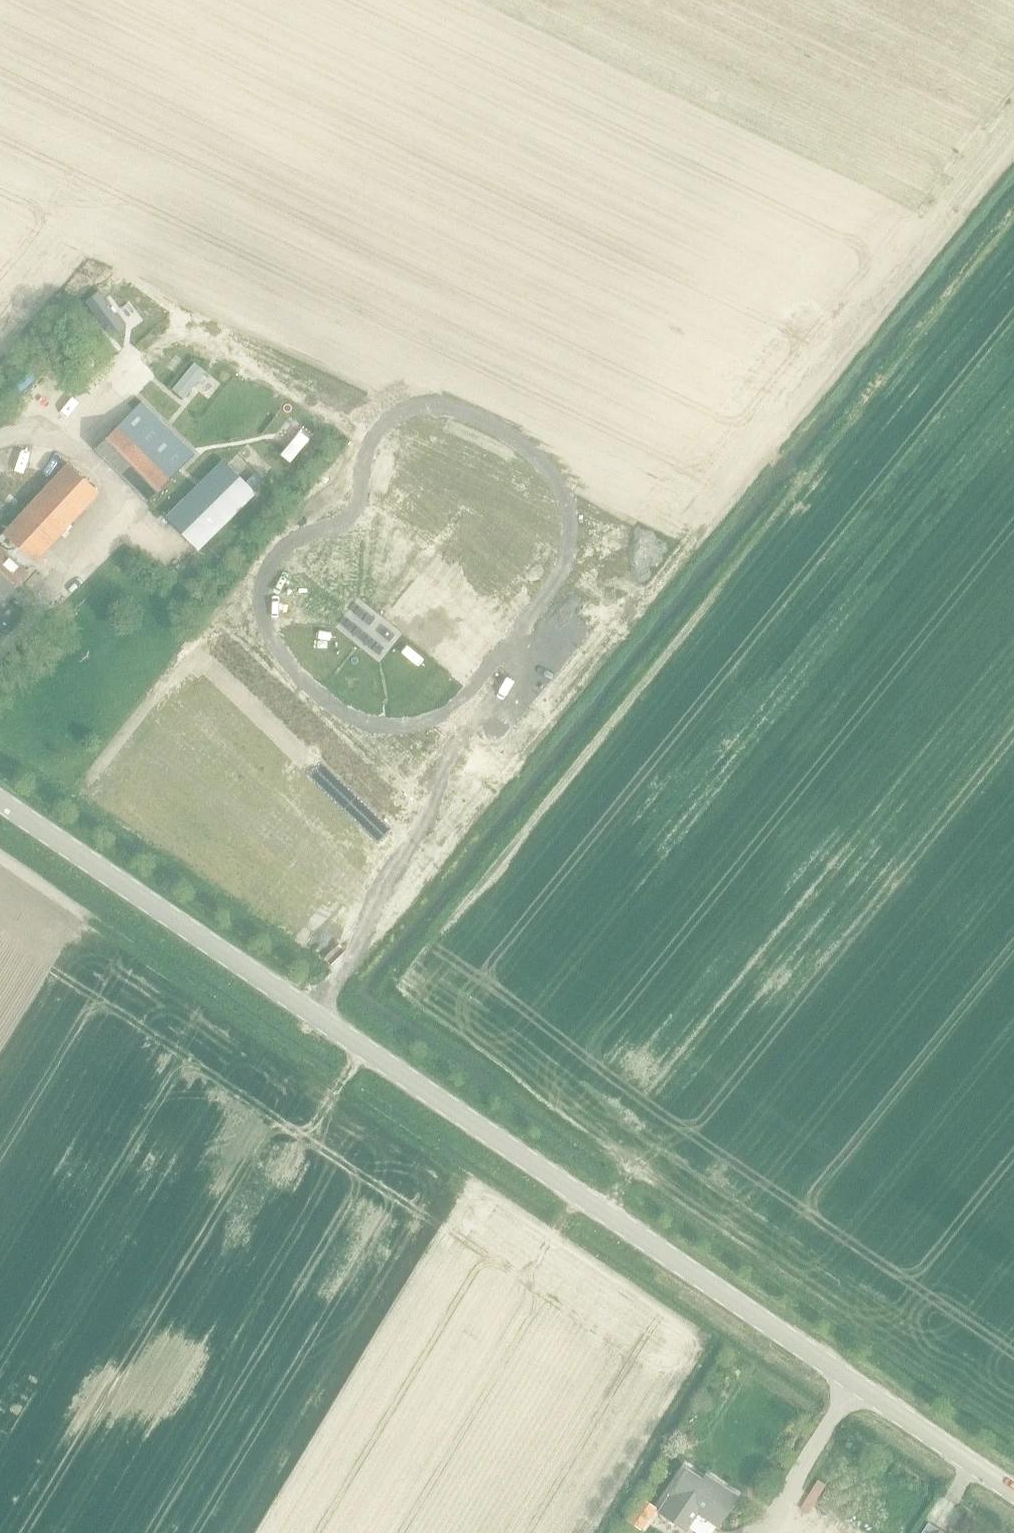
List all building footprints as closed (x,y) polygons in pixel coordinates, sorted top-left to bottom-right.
[(142,404),(96,449),(149,503),(195,458),(179,442),(142,404)] [(167,520),(199,552),(255,495),(224,464),(167,520)] [(5,600),(101,495),(69,466),(0,538),(0,595),(5,600)] [(354,613),(361,619),(366,612),(359,606),(354,613)] [(362,620),(369,626),(375,618),(367,613),(362,620)] [(350,632),(356,625),(349,619),(343,626),(350,632)] [(364,632),(357,626),(351,633),(358,639),(364,632)] [(381,636),(389,642),(395,634),(387,629),(381,636)] [(370,648),(376,641),(369,635),(363,642),(370,648)] [(377,642),(371,649),(378,655),(384,647),(377,642)] [(670,1494),(671,1494),(659,1511),(687,1530),(689,1526),(699,1532),(711,1532),(716,1525),(717,1526),(737,1496),(711,1478),(708,1483),(687,1469),(670,1494)] [(847,1507),(863,1478),(854,1473),(837,1501),(847,1507)] [(928,1522),(926,1526),(921,1532),(945,1532),(928,1522)]
